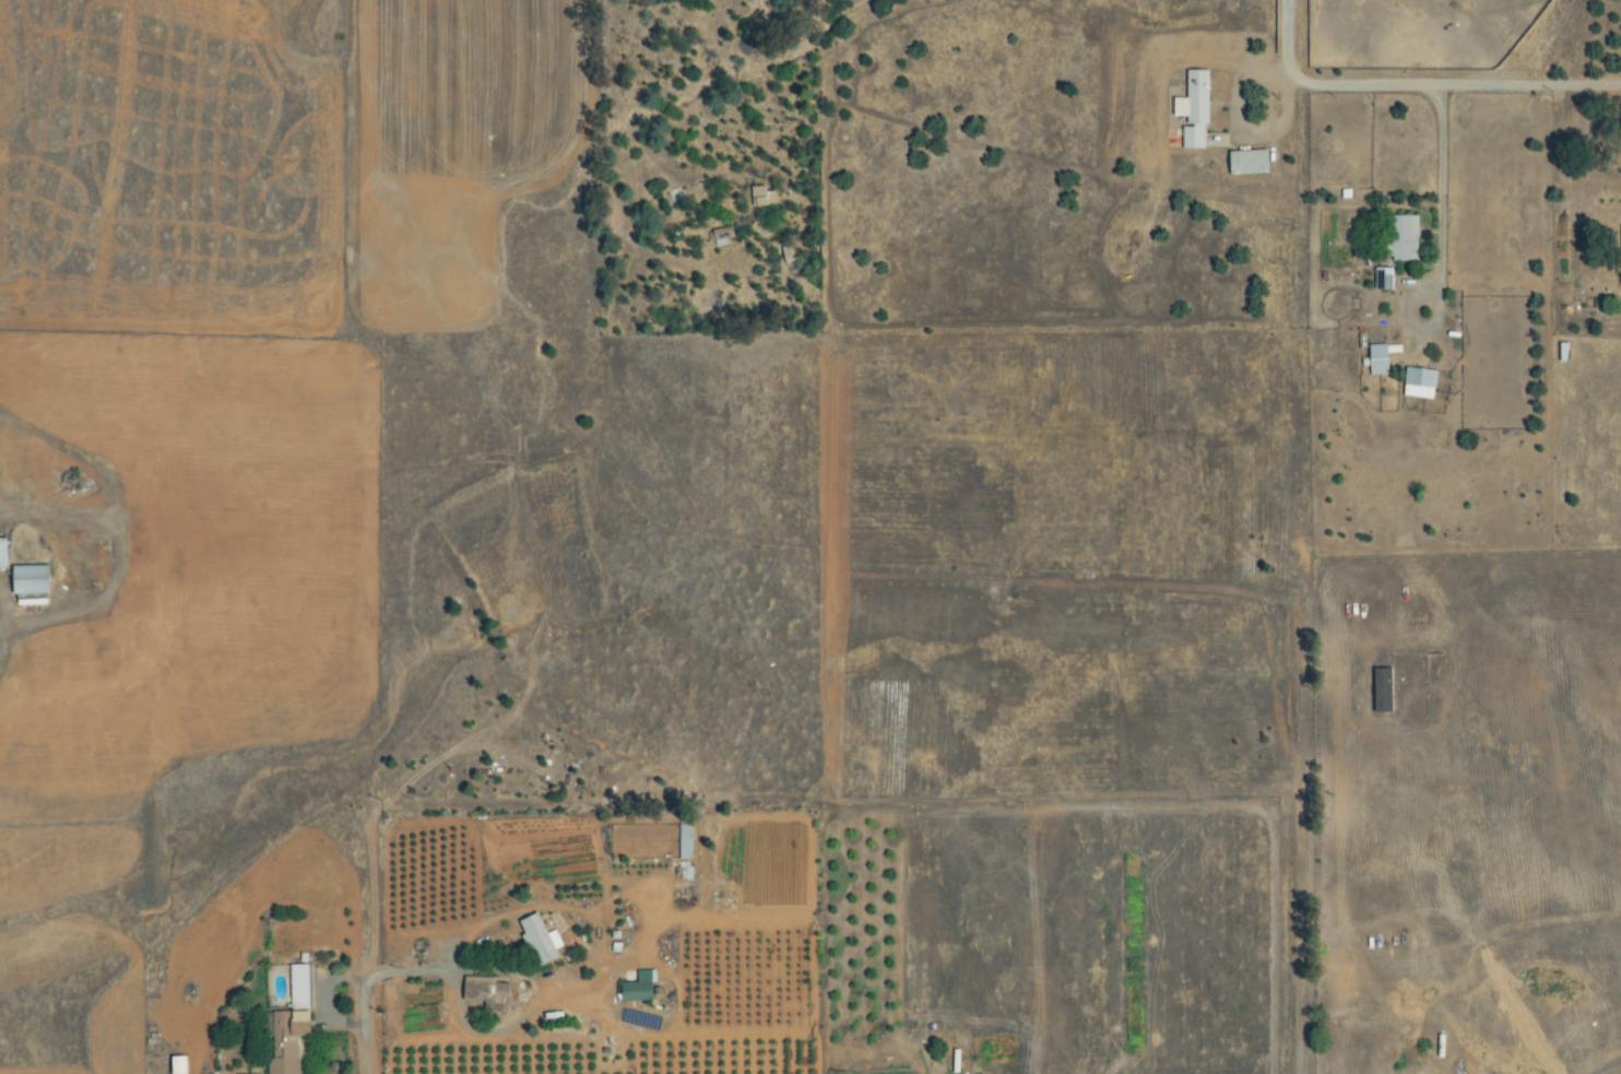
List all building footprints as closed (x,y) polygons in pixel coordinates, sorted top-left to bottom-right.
[(1207,150),(1207,125),(1212,126),(1212,71),(1190,71),(1190,99),(1178,99),(1178,117),(1190,118),(1190,126),(1185,126),(1185,150),(1207,150)] [(1272,151),(1233,152),(1234,176),(1273,174),(1272,151)] [(1383,238),(1383,261),(1416,260),(1416,215),(1389,216),(1390,238),(1383,238)] [(717,235),(718,242),(736,239),(735,232),(717,235)] [(1372,290),(1390,291),(1391,268),(1373,268),(1372,290)] [(1368,376),(1386,375),(1385,345),(1366,345),(1368,376)] [(1431,400),(1435,372),(1405,367),(1400,396),(1431,400)] [(54,565),(17,565),(17,594),(55,594),(54,565)] [(1372,713),(1391,713),(1390,669),(1371,669),(1372,713)] [(551,933),(542,913),(522,921),(541,967),(563,958),(559,949),(566,946),(559,930),(551,933)] [(293,965),(293,1011),(274,1012),(274,1073),(302,1073),(302,1060),(309,1060),(308,1036),(317,1036),(317,1012),(313,1012),(313,965),(293,965)] [(499,978),(467,977),(466,1002),(486,1003),(486,1012),(507,1013),(507,1004),(511,1004),(512,984),(498,983),(499,978)] [(656,1001),(655,982),(625,983),(625,1002),(656,1001)] [(189,1056),(174,1057),(175,1073),(190,1073),(189,1056)]
